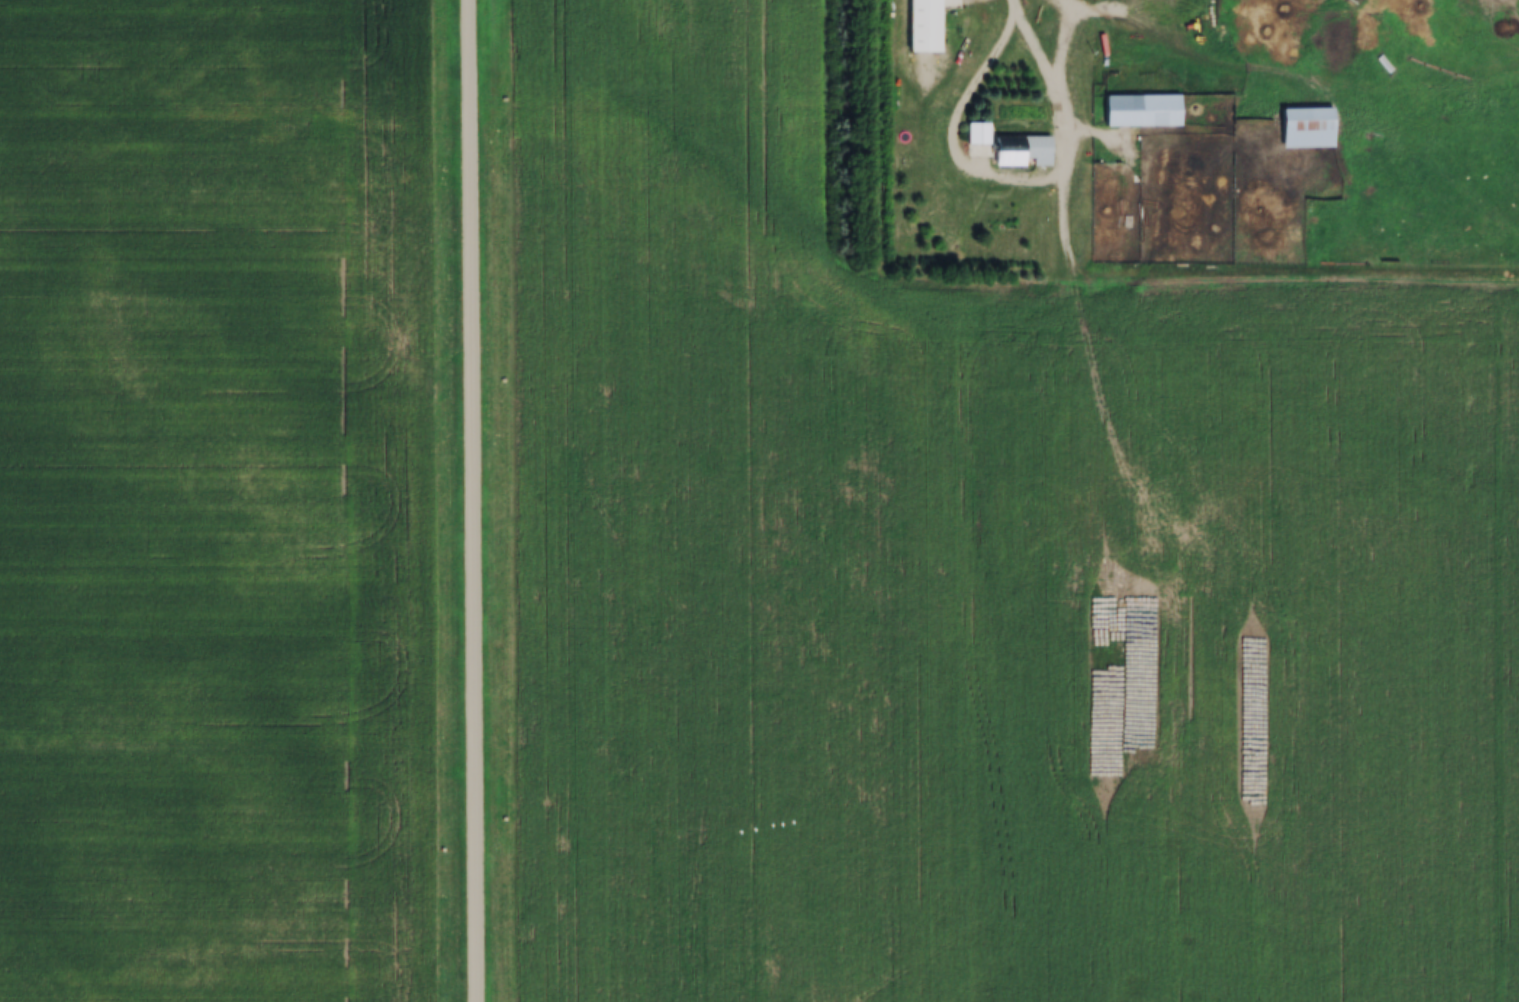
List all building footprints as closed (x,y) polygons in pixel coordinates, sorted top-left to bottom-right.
[(909,54),(941,54),(941,0),(909,0),(909,54)] [(1106,96),(1106,129),(1181,129),(1181,96),(1106,96)] [(995,159),(995,167),(1051,167),(1051,138),(990,137),(990,124),(968,123),(968,158),(995,159)]
